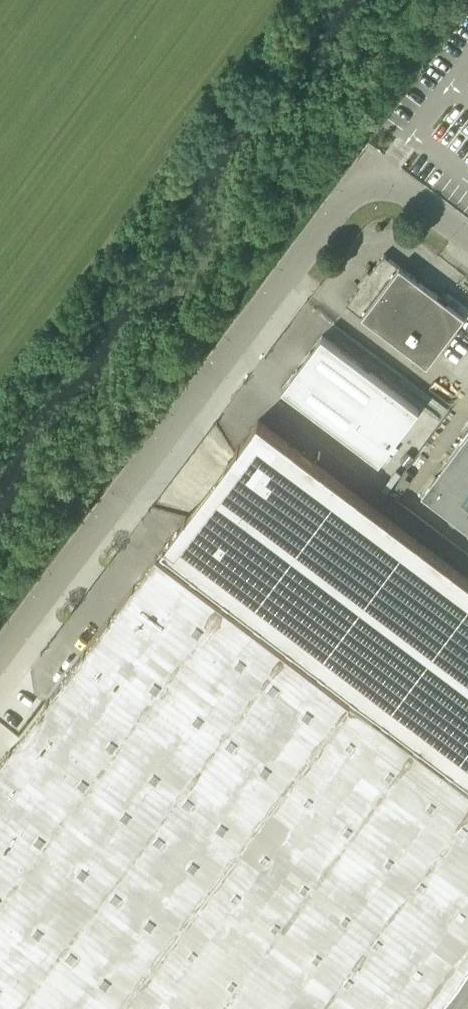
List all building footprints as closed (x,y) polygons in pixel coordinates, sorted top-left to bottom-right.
[(317,168),(311,176),(319,183),(325,175),(317,168)] [(346,303),(427,365),(465,315),(384,253),(346,303)] [(322,335),(294,371),(282,387),(380,461),(392,445),(419,408),(355,360),(322,335)] [(442,1008),(457,989),(467,974),(467,578),(258,419),(234,452),(186,515),(156,554),(45,702),(11,747),(0,762),(0,1008),(440,1008),(442,1008)] [(422,494),(467,529),(467,433),(422,494)] [(418,454),(389,492),(396,497),(417,470),(418,471),(426,460),(418,454)]
